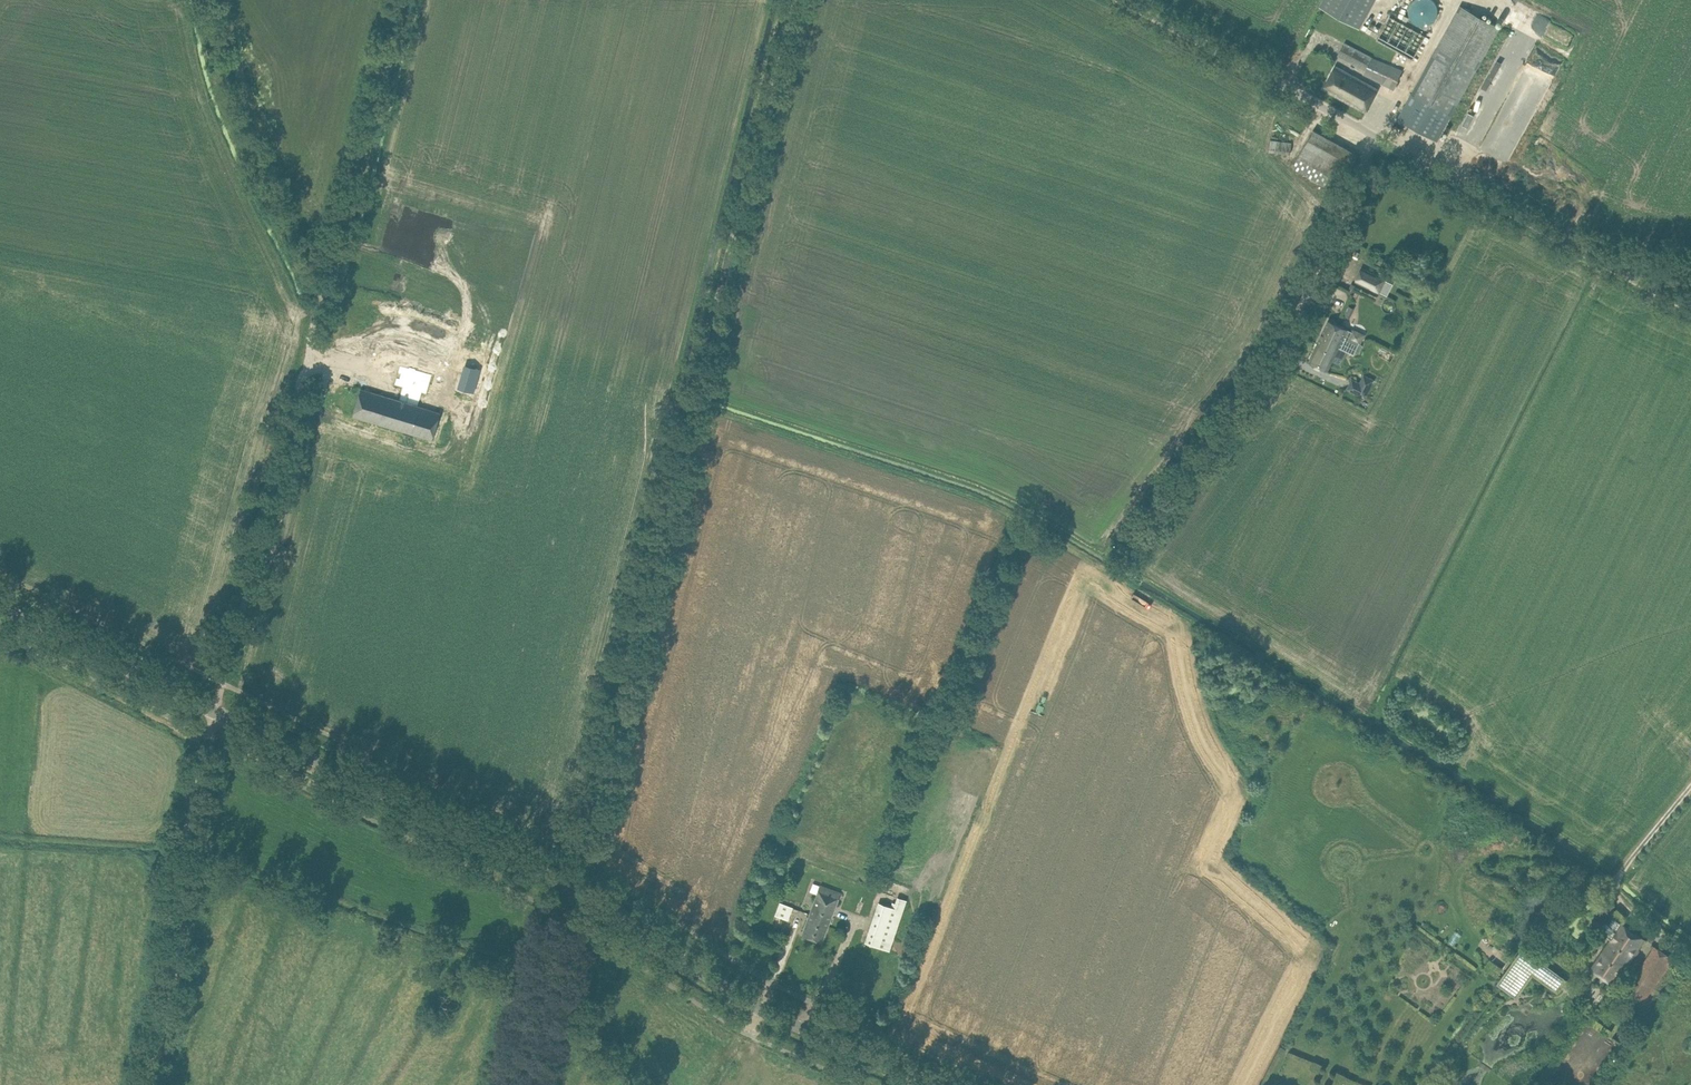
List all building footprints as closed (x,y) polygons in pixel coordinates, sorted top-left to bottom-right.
[(1358,26),(1372,0),(1323,0),(1320,6),(1358,26)] [(1408,11),(1409,14),(1410,17),(1411,19),(1413,21),(1415,23),(1417,24),(1419,25),(1423,25),(1426,25),(1428,25),(1432,23),(1434,21),(1436,19),(1437,17),(1438,13),(1438,11),(1438,8),(1437,6),(1436,2),(1434,0),(1413,0),(1411,2),(1410,4),(1409,7),(1408,11)] [(1461,5),(1398,119),(1437,140),(1455,109),(1454,109),(1500,27),(1461,5)] [(1390,15),(1376,40),(1413,60),(1426,36),(1390,15)] [(1339,55),(1366,69),(1363,74),(1394,89),(1402,70),(1373,58),(1373,57),(1345,42),(1339,55)] [(1379,88),(1336,65),(1323,89),(1366,112),(1379,88)] [(1292,167),(1337,192),(1358,154),(1313,130),(1292,167)] [(1271,140),(1269,151),(1290,153),(1291,142),(1271,140)] [(1362,267),(1355,281),(1379,293),(1386,279),(1362,267)] [(1353,331),(1347,329),(1348,328),(1328,319),(1319,340),(1338,349),(1339,347),(1354,354),(1359,352),(1363,345),(1359,343),(1349,338),(1353,331)] [(1338,349),(1319,340),(1309,361),(1328,370),(1338,349)] [(473,390),(479,367),(464,363),(457,386),(473,390)] [(1346,389),(1365,397),(1374,379),(1364,373),(1360,381),(1352,378),(1346,389)] [(432,437),(440,411),(360,388),(353,414),(432,437)] [(978,754),(995,760),(999,748),(982,741),(978,754)] [(840,891),(820,884),(802,934),(821,941),(840,891)] [(893,907),(879,902),(865,943),(888,951),(906,900),(897,897),(893,907)] [(774,915),(789,920),(794,906),(779,901),(774,915)] [(1644,938),(1613,916),(1608,923),(1606,922),(1603,922),(1601,923),(1600,924),(1599,925),(1599,927),(1599,929),(1599,930),(1600,931),(1601,932),(1610,938),(1589,967),(1611,983),(1644,938)] [(1672,958),(1655,946),(1626,988),(1643,1000),(1672,958)] [(1566,980),(1522,947),(1513,959),(1514,960),(1497,983),(1516,997),(1533,974),(1557,992),(1566,980)] [(574,986),(582,988),(584,977),(577,975),(574,986)]
